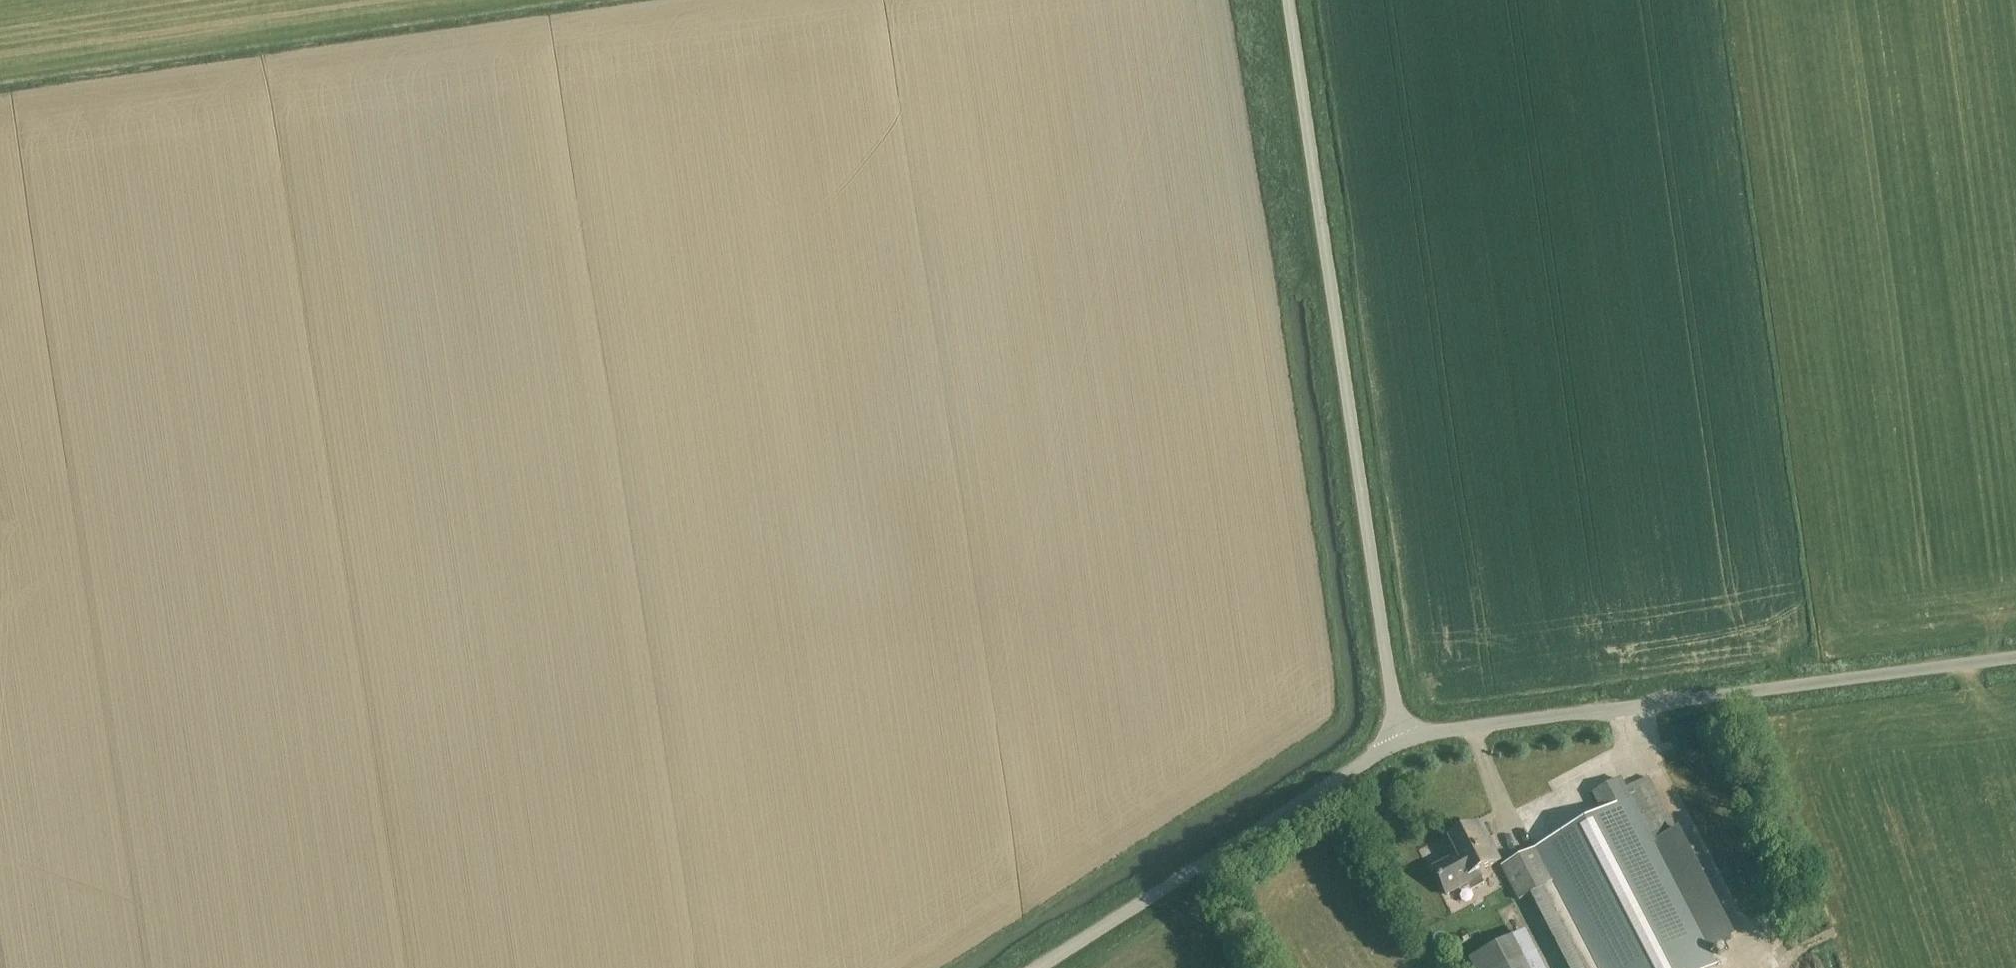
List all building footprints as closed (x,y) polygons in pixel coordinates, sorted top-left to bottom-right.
[(1533,893),(1572,967),(1710,967),(1717,964),(1709,949),(1730,938),(1648,778),(1625,789),(1619,779),(1593,793),(1603,813),(1537,848),(1555,882),(1533,893)] [(1490,848),(1477,825),(1449,840),(1458,857),(1433,870),(1446,894),(1473,881),(1470,876),(1499,861),(1492,847),(1490,848)] [(1555,882),(1537,848),(1502,866),(1519,900),(1533,893),(1555,882)] [(1472,967),(1543,967),(1525,932),(1468,960),(1472,967)]
